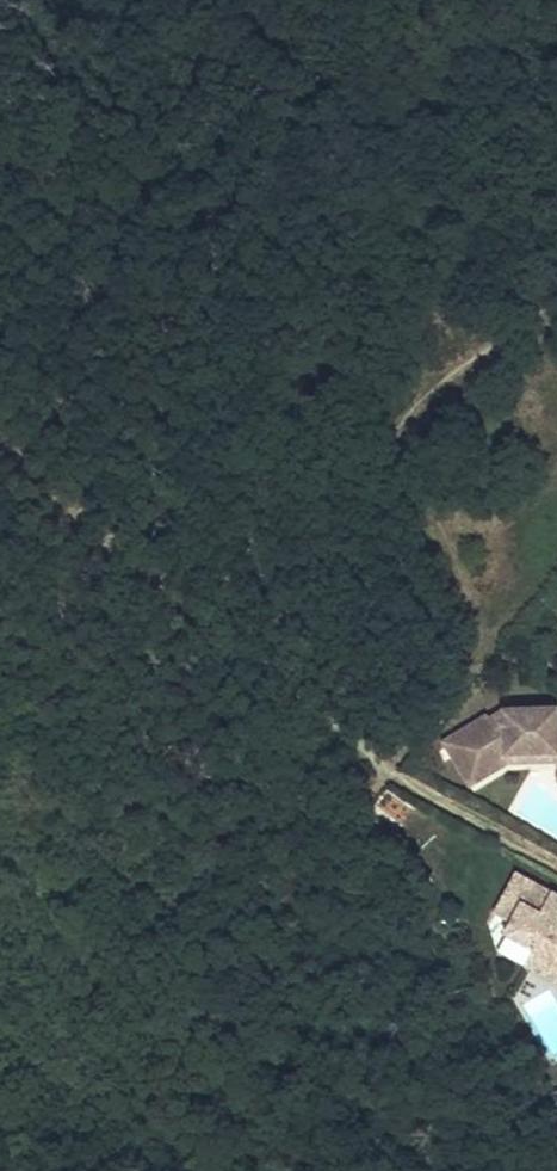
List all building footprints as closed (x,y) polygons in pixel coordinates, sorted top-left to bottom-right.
[(446,745),(472,787),(491,776),(487,769),(507,757),(533,756),(533,747),(556,746),(556,755),(556,720),(555,713),(506,717),(506,724),(495,731),(488,719),(446,745)] [(516,875),(489,925),(496,951),(556,983),(556,898),(516,875)]
